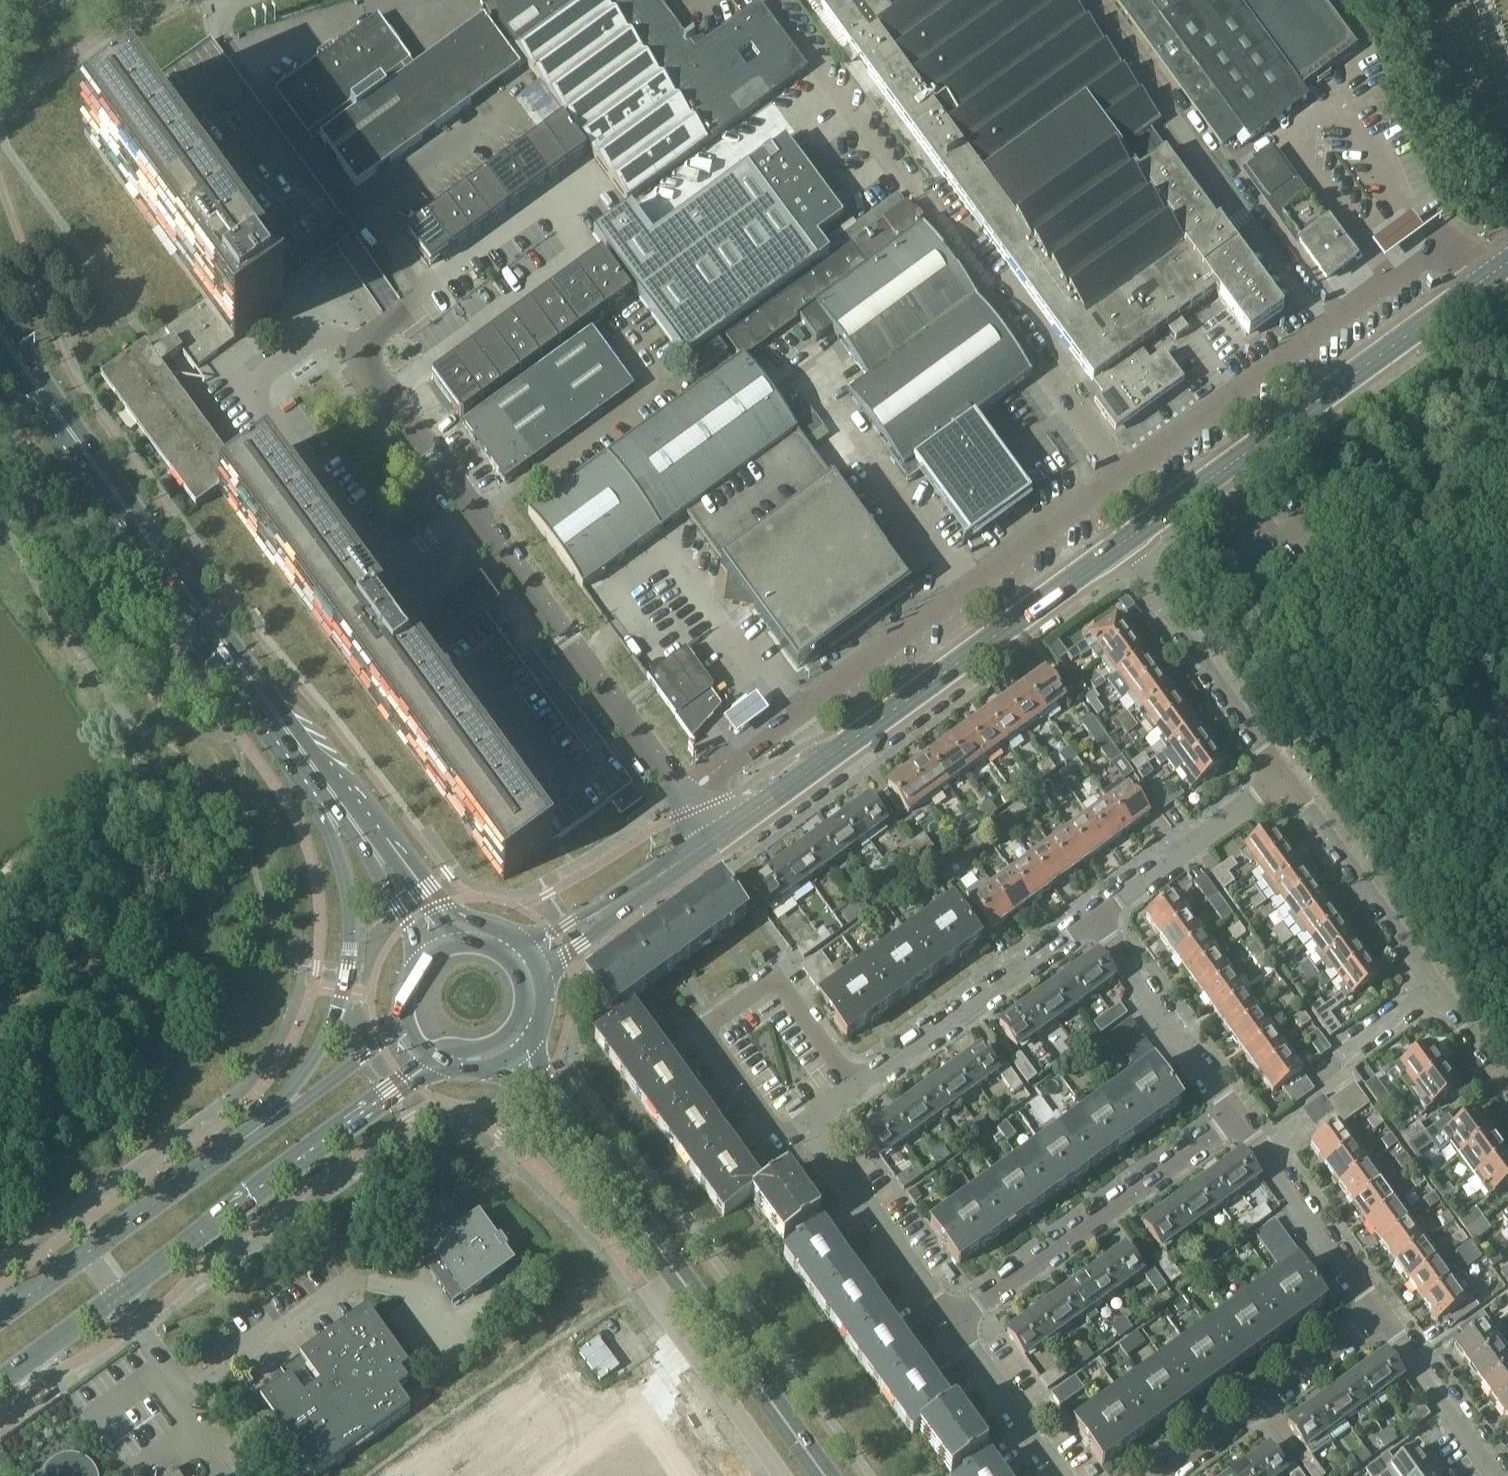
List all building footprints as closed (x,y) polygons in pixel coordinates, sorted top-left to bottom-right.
[(498,26),(525,60),(627,201),(808,69),(807,68),(760,4),(759,3),(693,51),(690,47),(693,44),(691,42),(695,39),(693,36),(687,40),(676,24),(673,27),(660,9),(663,7),(659,0),(624,0),(611,9),(604,0),(580,0),(573,5),(570,0),(519,0),(496,3),(500,25),(498,26)] [(823,11),(922,145),(1008,265),(1159,155),(1164,151),(1148,127),(1157,121),(1157,122),(1158,121),(1159,123),(1160,122),(1088,24),(1070,0),(912,0),(891,16),(879,0),(838,0),(823,11)] [(1331,73),(1329,69),(1357,48),(1321,0),(1117,0),(1222,145),(1243,130),(1250,140),(1259,133),(1307,98),(1300,89),(1319,75),(1322,80),(1331,73)] [(322,124),(403,66),(410,60),(378,16),(275,90),(308,135),(322,124)] [(403,66),(322,124),(328,131),(320,136),(357,187),(520,68),(484,17),(408,73),(403,66)] [(102,119),(83,133),(83,134),(85,133),(200,291),(207,301),(236,341),(236,340),(283,306),(282,305),(276,297),(321,264),(309,247),(325,234),(382,312),(400,299),(368,254),(321,190),(212,40),(211,40),(210,41),(139,93),(135,96),(131,98),(102,119)] [(567,166),(587,152),(563,119),(543,134),(567,166)] [(567,166),(543,134),(524,148),(548,180),(567,166)] [(843,219),(785,140),(655,235),(632,205),(593,234),(697,376),(727,353),(715,337),(829,254),(817,237),(843,219)] [(524,148),(504,162),(528,194),(548,180),(524,148)] [(1296,182),(1296,181),(1273,150),(1246,169),(1301,243),(1299,244),(1326,281),(1355,260),(1328,223),(1327,224),(1296,182)] [(1159,155),(1008,265),(1093,381),(1094,380),(1107,397),(1095,406),(1115,433),(1184,383),(1163,354),(1151,363),(1139,347),(1167,327),(1176,340),(1188,331),(1179,318),(1215,292),(1247,335),(1249,338),(1283,313),(1281,310),(1258,279),(1164,151),(1159,155)] [(528,194),(504,162),(485,176),(509,209),(528,194)] [(509,209),(485,176),(466,190),(489,223),(509,209)] [(489,223),(466,190),(446,204),(470,237),(489,223)] [(726,337),(741,359),(744,359),(800,318),(816,341),(832,330),(869,380),(919,343),(977,301),(906,204),(898,193),(836,239),(844,250),(726,337)] [(470,237),(446,204),(427,218),(450,251),(470,237)] [(427,218),(407,233),(430,266),(450,251),(427,218)] [(604,313),(631,294),(602,253),(575,273),(604,313)] [(589,325),(604,313),(575,273),(561,283),(548,292),(578,333),(589,325)] [(558,347),(578,333),(548,292),(529,306),(558,347)] [(235,341),(236,341),(207,301),(166,330),(174,341),(182,352),(195,370),(234,341),(235,341)] [(1029,372),(977,301),(919,343),(974,418),(1032,376),(1029,372)] [(539,361),(558,347),(529,306),(510,321),(539,361)] [(520,375),(539,361),(510,321),(490,335),(520,375)] [(463,424),(475,441),(505,482),(635,388),(592,330),(463,424)] [(500,389),(520,375),(490,335),(478,344),(471,349),(500,389)] [(101,377),(196,508),(220,491),(235,478),(156,370),(182,352),(174,341),(156,353),(153,356),(145,345),(101,377)] [(974,418),(919,343),(869,380),(849,394),(878,433),(891,451),(887,454),(908,483),(922,472),(970,537),(971,538),(971,537),(1004,513),(1006,515),(1013,510),(1012,508),(1029,495),(1029,494),(993,445),(974,418)] [(481,403),(500,389),(471,349),(451,363),(481,403)] [(744,359),(741,359),(703,386),(528,514),(583,589),(686,513),(732,576),(728,597),(749,600),(754,607),(781,644),(780,645),(798,669),(911,585),(887,553),(887,554),(869,529),(744,359)] [(461,418),(481,403),(451,363),(432,377),(461,418)] [(517,659),(487,617),(485,615),(438,650),(417,622),(398,636),(276,469),(274,471),(266,459),(269,457),(268,456),(241,476),(240,475),(235,478),(220,491),(220,493),(222,492),(312,616),(504,879),(503,880),(504,881),(552,845),(555,843),(559,840),(612,801),(633,786),(553,676),(532,648),(517,659)] [(537,488),(526,496),(532,504),(543,496),(537,488)] [(1105,627),(1068,654),(1073,661),(1073,662),(1079,658),(1081,657),(1082,658),(1092,651),(1093,653),(1099,662),(1101,660),(1103,659),(1133,637),(1126,626),(1122,625),(1117,618),(1111,623),(1110,621),(1104,626),(1105,627)] [(1103,659),(1101,660),(1109,670),(1115,678),(1144,656),(1138,648),(1139,644),(1133,637),(1103,659)] [(686,651),(648,677),(676,716),(691,736),(699,731),(697,728),(706,722),(704,720),(713,714),(711,713),(721,706),(710,691),(713,689),(686,651)] [(1115,678),(1108,683),(1121,701),(1125,697),(1159,672),(1152,663),(1148,662),(1144,656),(1115,678)] [(1025,684),(1025,685),(1045,714),(1066,699),(1044,670),(1040,673),(1041,674),(1026,685),(1025,684)] [(1159,672),(1125,697),(1139,716),(1142,713),(1170,693),(1165,685),(1165,681),(1159,672)] [(1090,682),(1094,689),(1104,682),(1099,676),(1090,682)] [(1045,714),(1025,685),(1021,687),(1021,688),(1006,699),(1005,699),(1026,728),(1045,714)] [(1142,713),(1139,716),(1144,723),(1152,734),(1156,732),(1186,709),(1179,700),(1175,699),(1170,693),(1142,713)] [(769,712),(757,696),(724,721),(737,737),(769,712)] [(986,712),(986,713),(1007,742),(1026,728),(1005,699),(1001,702),(1002,703),(987,713),(986,712)] [(1162,741),(1150,750),(1154,754),(1156,758),(1158,756),(1165,751),(1197,729),(1191,721),(1192,717),(1186,709),(1156,732),(1162,740),(1162,741)] [(1126,712),(1116,719),(1121,726),(1131,719),(1126,712)] [(1007,742),(986,713),(982,716),(982,717),(968,728),(967,727),(966,728),(987,756),(1007,742)] [(1080,722),(1095,743),(1106,735),(1091,715),(1080,722)] [(1136,726),(1131,719),(1121,726),(1126,733),(1136,726)] [(948,741),(947,741),(968,770),(987,756),(966,728),(962,730),(963,731),(948,742),(948,741)] [(1156,758),(1155,758),(1162,767),(1169,763),(1176,772),(1178,770),(1182,767),(1212,745),(1206,736),(1201,735),(1197,729),(1165,751),(1158,756),(1156,758)] [(1120,755),(1106,735),(1095,743),(1109,763),(1120,755)] [(968,770),(947,741),(943,744),(944,745),(929,756),(928,755),(927,756),(949,784),(968,770)] [(1182,767),(1178,770),(1185,779),(1184,782),(1190,790),(1192,788),(1211,774),(1213,776),(1218,772),(1217,770),(1223,766),(1218,759),(1219,754),(1212,745),(1182,767)] [(1076,757),(1069,747),(1057,755),(1065,765),(1076,757)] [(1145,753),(1132,763),(1138,771),(1148,764),(1151,762),(1145,753)] [(909,769),(908,770),(929,799),(949,784),(927,756),(924,758),(925,759),(910,770),(909,769)] [(1058,773),(1064,781),(1084,767),(1076,757),(1065,765),(1066,767),(1058,773)] [(1047,758),(1036,767),(1043,777),(1055,769),(1047,758)] [(1148,764),(1138,771),(1144,779),(1154,772),(1148,764)] [(929,799),(908,770),(904,772),(905,773),(891,784),(890,783),(887,785),(908,813),(929,799)] [(1035,783),(1027,772),(1016,780),(1024,791),(1035,783)] [(1058,773),(1047,782),(1055,792),(1066,784),(1064,781),(1058,773)] [(1110,801),(1108,802),(1129,830),(1130,829),(1129,828),(1145,817),(1146,818),(1150,816),(1122,779),(1103,793),(1110,801)] [(1164,785),(1154,793),(1165,808),(1184,794),(1179,788),(1171,794),(1164,785)] [(643,800),(634,786),(612,802),(622,815),(643,800)] [(1007,787),(997,795),(1005,805),(1015,797),(1007,787)] [(1038,788),(1028,795),(1035,806),(1045,798),(1038,788)] [(856,806),(849,811),(867,836),(886,822),(869,798),(867,799),(868,800),(857,808),(856,806)] [(988,801),(977,809),(985,819),(996,811),(988,801)] [(1020,802),(1009,810),(1016,820),(1027,812),(1020,802)] [(1129,830),(1108,802),(1089,816),(1110,844),(1110,843),(1126,831),(1126,832),(1129,830)] [(867,836),(849,811),(841,817),(842,819),(830,827),(846,851),(867,836)] [(966,833),(977,825),(969,814),(958,822),(966,833)] [(1089,816),(1069,830),(1091,858),(1090,857),(1106,846),(1110,844),(1089,816)] [(989,824),(997,834),(1007,827),(1000,817),(989,824)] [(818,834),(810,840),(828,865),(846,851),(830,827),(819,836),(818,834)] [(980,829),(968,838),(960,844),(968,855),(977,849),(988,841),(980,829)] [(1091,858),(1069,830),(1051,844),(1071,872),(1072,872),(1071,871),(1086,860),(1087,861),(1091,858)] [(1258,871),(1288,848),(1281,838),(1276,837),(1271,830),(1265,835),(1264,833),(1258,838),(1259,839),(1240,853),(1245,860),(1246,861),(1249,864),(1252,863),(1258,871)] [(927,861),(937,854),(921,834),(912,841),(927,861)] [(828,865),(810,840),(802,846),(803,847),(791,856),(808,879),(828,865)] [(915,869),(927,861),(912,841),(901,849),(915,869)] [(1051,844),(1031,858),(1052,886),(1052,885),(1067,874),(1068,875),(1071,872),(1051,844)] [(964,854),(957,846),(947,853),(953,862),(964,854)] [(1288,848),(1258,871),(1270,888),(1298,868),(1293,861),(1294,856),(1288,848)] [(779,863),(771,869),(789,893),(808,879),(791,856),(780,864),(779,863)] [(931,866),(946,887),(956,879),(941,858),(931,866)] [(1052,886),(1031,858),(1012,872),(1032,901),(1033,900),(1032,899),(1048,888),(1049,889),(1052,886)] [(1231,859),(1212,873),(1224,889),(1234,881),(1228,872),(1236,866),(1231,859)] [(1298,868),(1270,888),(1283,906),(1314,884),(1307,875),(1302,874),(1298,868)] [(789,893),(771,869),(763,875),(764,876),(754,884),(753,883),(752,884),(769,908),(789,893)] [(895,890),(903,885),(894,872),(887,878),(895,890)] [(1012,872),(993,886),(1013,915),(1014,914),(1013,913),(1028,902),(1029,903),(1032,901),(1012,872)] [(1204,875),(1194,883),(1208,901),(1218,894),(1204,875)] [(1009,918),(1013,915),(993,886),(991,887),(985,879),(966,893),(993,929),(995,927),(994,927),(1009,916),(1009,918)] [(719,883),(675,916),(701,952),(718,939),(719,939),(729,932),(728,932),(747,918),(728,893),(720,882),(719,883)] [(1314,884),(1283,906),(1296,924),(1324,904),(1319,897),(1320,892),(1314,884)] [(1255,889),(1245,895),(1250,903),(1260,896),(1255,889)] [(1160,937),(1188,916),(1174,896),(1145,917),(1160,937)] [(1265,902),(1260,896),(1250,903),(1255,909),(1265,902)] [(863,913),(869,909),(861,899),(855,903),(863,913)] [(846,925),(863,913),(855,903),(839,914),(846,925)] [(917,947),(937,974),(981,943),(952,904),(909,935),(917,947)] [(1224,904),(1215,911),(1222,922),(1232,914),(1224,904)] [(1324,904),(1296,924),(1310,942),(1340,920),(1334,911),(1329,911),(1324,904)] [(675,916),(632,947),(631,948),(656,984),(674,971),(674,972),(684,964),(701,952),(675,916)] [(1188,947),(1203,936),(1188,916),(1160,937),(1174,956),(1188,947)] [(1340,920),(1310,942),(1323,961),(1350,941),(1346,935),(1347,929),(1340,920)] [(1228,932),(1235,941),(1244,935),(1244,932),(1238,924),(1228,932)] [(1272,932),(1277,939),(1286,931),(1282,925),(1272,932)] [(818,933),(825,943),(835,936),(830,929),(826,932),(824,928),(818,933)] [(1291,938),(1286,931),(1277,939),(1282,945),(1291,938)] [(804,958),(825,943),(818,933),(797,947),(804,958)] [(909,935),(864,967),(892,1006),(937,974),(917,947),(909,935)] [(1188,947),(1174,956),(1188,976),(1216,955),(1203,936),(1188,947)] [(1350,941),(1323,961),(1336,979),(1366,957),(1360,948),(1355,947),(1350,941)] [(1255,942),(1245,949),(1252,959),(1262,951),(1255,942)] [(624,1007),(629,1015),(634,1012),(629,1004),(630,1003),(639,997),(639,996),(656,984),(631,948),(587,980),(586,981),(612,1016),(624,1007)] [(1269,961),(1262,951),(1252,959),(1259,969),(1269,961)] [(808,977),(829,962),(822,952),(801,967),(808,977)] [(1115,977),(1097,952),(1089,958),(1090,960),(1078,969),(1095,992),(1115,977)] [(1216,955),(1188,976),(1202,995),(1230,974),(1216,955)] [(1310,1007),(1322,1024),(1332,1017),(1329,1013),(1347,1001),(1366,986),(1368,988),(1373,984),(1372,982),(1377,978),(1373,971),(1373,966),(1366,957),(1336,979),(1344,989),(1340,992),(1339,995),(1333,1000),(1324,1006),(1320,1000),(1310,1007)] [(836,972),(829,962),(808,977),(815,987),(836,972)] [(1312,968),(1308,962),(1298,968),(1303,975),(1312,968)] [(846,1039),(892,1006),(864,967),(843,982),(823,997),(818,1000),(846,1039)] [(1318,975),(1312,968),(1303,975),(1309,982),(1318,975)] [(1095,992),(1078,969),(1066,977),(1065,975),(1057,981),(1075,1006),(1095,992)] [(815,987),(823,997),(843,982),(836,972),(815,987)] [(1230,974),(1202,995),(1216,1015),(1245,994),(1230,974)] [(1075,1006),(1057,981),(1050,986),(1051,988),(1039,996),(1056,1020),(1075,1006)] [(1288,991),(1281,983),(1271,990),(1278,998),(1288,991)] [(1296,1002),(1288,991),(1278,998),(1286,1010),(1296,1002)] [(1245,994),(1216,1015),(1230,1034),(1258,1013),(1245,994)] [(1056,1020),(1039,996),(1027,1005),(1026,1004),(1018,1009),(1036,1034),(1056,1020)] [(1107,1028),(1128,1014),(1120,1004),(1100,1018),(1107,1028)] [(1036,1034),(1018,1009),(1011,1014),(1012,1015),(1000,1024),(1016,1048),(1036,1034)] [(595,1039),(623,1078),(662,1051),(649,1032),(650,1032),(644,1024),(635,1011),(634,1012),(629,1015),(595,1039)] [(1303,1012),(1293,1019),(1300,1029),(1310,1022),(1303,1012)] [(1244,1054),(1272,1032),(1258,1013),(1230,1034),(1244,1054)] [(1101,1033),(1107,1028),(1100,1018),(1094,1023),(1101,1033)] [(1110,1034),(1118,1044),(1138,1029),(1131,1019),(1110,1034)] [(1118,1044),(1125,1054),(1146,1039),(1138,1029),(1118,1044)] [(1331,1049),(1317,1031),(1307,1038),(1321,1057),(1331,1049)] [(1258,1073),(1287,1052),(1272,1032),(1244,1054),(1258,1073)] [(1070,1041),(1077,1051),(1084,1045),(1078,1036),(1070,1041)] [(1125,1054),(1132,1064),(1153,1050),(1146,1039),(1125,1054)] [(1077,1051),(1070,1041),(1065,1045),(1072,1055),(1077,1051)] [(1391,1074),(1388,1076),(1394,1085),(1398,1082),(1405,1077),(1413,1089),(1443,1067),(1442,1066),(1443,1062),(1439,1055),(1434,1055),(1426,1043),(1420,1047),(1422,1050),(1391,1074)] [(998,1072),(981,1048),(968,1058),(967,1057),(960,1061),(979,1087),(999,1073),(1014,1094),(1023,1087),(1007,1065),(998,1072)] [(1162,1062),(1153,1050),(1132,1064),(1139,1074),(1153,1064),(1155,1067),(1162,1062)] [(656,1123),(694,1095),(681,1076),(682,1076),(676,1068),(675,1069),(669,1060),(662,1051),(623,1078),(656,1123)] [(1307,1081),(1301,1072),(1287,1052),(1258,1073),(1273,1092),(1280,1087),(1287,1096),(1307,1081)] [(1021,1054),(1012,1061),(1028,1083),(1037,1077),(1021,1054)] [(942,1077),(959,1101),(979,1087),(960,1061),(953,1067),(954,1069),(942,1077)] [(1153,1064),(1139,1074),(1108,1097),(1136,1136),(1181,1103),(1155,1067),(1153,1064)] [(1443,1067),(1413,1089),(1421,1101),(1413,1106),(1421,1116),(1453,1093),(1455,1096),(1461,1092),(1451,1079),(1452,1075),(1448,1068),(1444,1068),(1443,1067)] [(928,1084),(921,1089),(940,1115),(959,1101),(942,1077),(930,1086),(928,1084)] [(1375,1079),(1365,1086),(1383,1111),(1393,1103),(1375,1079)] [(1287,1096),(1294,1105),(1314,1090),(1307,1081),(1287,1096)] [(1354,1083),(1346,1089),(1360,1110),(1369,1104),(1354,1083)] [(940,1115),(921,1089),(913,1095),(915,1097),(903,1106),(920,1129),(940,1115)] [(1352,1117),(1360,1110),(1346,1089),(1337,1096),(1352,1117)] [(656,1123),(688,1167),(727,1140),(714,1121),(709,1113),(708,1113),(694,1095),(656,1123)] [(1309,1121),(1330,1106),(1328,1102),(1323,1096),(1302,1111),(1309,1121)] [(1342,1123),(1352,1117),(1337,1096),(1328,1102),(1330,1106),(1337,1115),(1342,1123)] [(1092,1168),(1136,1136),(1108,1097),(1063,1129),(1092,1168)] [(890,1112),(882,1118),(900,1143),(920,1129),(903,1106),(891,1114),(890,1112)] [(1309,1121),(1316,1130),(1337,1115),(1330,1106),(1309,1121)] [(1449,1116),(1425,1133),(1433,1143),(1439,1152),(1448,1145),(1453,1142),(1462,1155),(1491,1134),(1490,1133),(1491,1128),(1487,1122),(1482,1121),(1475,1112),(1456,1126),(1449,1116)] [(1384,1124),(1377,1114),(1367,1122),(1374,1131),(1384,1124)] [(1342,1123),(1337,1115),(1316,1130),(1321,1138),(1339,1126),(1342,1123)] [(900,1143),(882,1118),(875,1123),(875,1125),(864,1133),(880,1157),(900,1143)] [(976,1124),(982,1133),(989,1129),(982,1119),(976,1124)] [(1418,1123),(1401,1135),(1409,1145),(1425,1133),(1418,1123)] [(982,1133),(976,1124),(969,1128),(976,1138),(982,1133)] [(1321,1138),(1311,1145),(1325,1166),(1353,1145),(1339,1126),(1321,1138)] [(1048,1200),(1092,1168),(1063,1129),(1019,1161),(1048,1200)] [(1425,1133),(1409,1145),(1416,1155),(1433,1143),(1425,1133)] [(1398,1143),(1391,1134),(1381,1141),(1388,1150),(1398,1143)] [(1491,1134),(1462,1155),(1477,1175),(1483,1171),(1506,1154),(1499,1145),(1501,1141),(1496,1134),(1492,1134),(1491,1134)] [(727,1140),(688,1167),(723,1216),(747,1198),(752,1197),(763,1189),(741,1158),(740,1158),(727,1140)] [(1353,1145),(1325,1166),(1339,1185),(1367,1164),(1353,1145)] [(936,1152),(943,1161),(950,1157),(943,1147),(936,1152)] [(1241,1151),(1240,1152),(1233,1157),(1234,1159),(1222,1167),(1239,1191),(1259,1177),(1241,1151)] [(943,1161),(936,1152),(930,1156),(937,1165),(943,1161)] [(1405,1153),(1395,1160),(1402,1169),(1412,1162),(1405,1153)] [(1477,1175),(1486,1188),(1481,1191),(1488,1200),(1507,1186),(1507,1155),(1506,1154),(1483,1171),(1477,1175)] [(975,1194),(1003,1233),(1048,1200),(1019,1161),(975,1194)] [(1367,1164),(1339,1185),(1353,1204),(1381,1184),(1367,1164)] [(917,1165),(896,1179),(904,1189),(924,1175),(917,1165)] [(1239,1191),(1222,1167),(1210,1176),(1209,1175),(1202,1180),(1220,1205),(1239,1191)] [(794,1235),(800,1244),(820,1231),(814,1222),(820,1217),(807,1199),(808,1199),(801,1189),(788,1171),(763,1189),(752,1197),(784,1241),(784,1242),(794,1235)] [(1409,1180),(1416,1189),(1426,1182),(1419,1173),(1409,1180)] [(1220,1205),(1202,1180),(1194,1186),(1195,1187),(1183,1196),(1200,1219),(1220,1205)] [(1381,1184),(1353,1204),(1367,1224),(1396,1203),(1381,1184)] [(1449,1185),(1438,1193),(1443,1200),(1454,1192),(1449,1185)] [(1423,1200),(1430,1209),(1440,1201),(1433,1192),(1423,1200)] [(930,1226),(940,1239),(959,1265),(1003,1233),(975,1194),(930,1226)] [(1200,1219),(1183,1196),(1171,1205),(1170,1203),(1163,1209),(1181,1233),(1200,1219)] [(1260,1221),(1271,1213),(1264,1203),(1253,1211),(1260,1221)] [(1396,1203),(1367,1224),(1381,1243),(1390,1236),(1409,1222),(1396,1203)] [(1181,1233),(1163,1209),(1155,1214),(1156,1216),(1145,1224),(1145,1223),(1144,1224),(1161,1248),(1181,1233)] [(1483,1219),(1476,1209),(1459,1221),(1466,1231),(1483,1219)] [(1251,1228),(1260,1221),(1253,1211),(1243,1218),(1251,1228)] [(1454,1221),(1447,1212),(1438,1219),(1444,1228),(1454,1221)] [(479,1214),(429,1250),(447,1274),(437,1281),(453,1303),(463,1296),(465,1299),(515,1263),(506,1251),(508,1249),(501,1238),(498,1240),(479,1214)] [(1245,1233),(1251,1228),(1243,1218),(1237,1223),(1245,1233)] [(1255,1233),(1263,1243),(1283,1229),(1275,1219),(1255,1233)] [(1483,1219),(1466,1231),(1473,1241),(1490,1229),(1483,1219)] [(1390,1236),(1381,1243),(1395,1262),(1423,1242),(1409,1222),(1390,1236)] [(784,1256),(812,1294),(850,1267),(837,1248),(838,1248),(833,1240),(832,1241),(823,1228),(820,1231),(800,1244),(784,1256)] [(1263,1243),(1270,1254),(1290,1239),(1283,1229),(1263,1243)] [(1461,1231),(1452,1238),(1458,1247),(1468,1240),(1461,1231)] [(1214,1239),(1222,1250),(1226,1246),(1219,1236),(1214,1239)] [(1222,1250),(1214,1239),(1210,1243),(1217,1253),(1222,1250)] [(1270,1254),(1278,1264),(1298,1250),(1290,1239),(1270,1254)] [(1423,1242),(1395,1262),(1409,1282),(1437,1261),(1423,1242)] [(1142,1271),(1125,1248),(1113,1257),(1112,1255),(1104,1261),(1122,1286),(1142,1272),(1157,1293),(1166,1287),(1150,1265),(1142,1271)] [(1278,1264),(1284,1273),(1297,1264),(1300,1267),(1307,1262),(1298,1250),(1278,1264)] [(1165,1253),(1156,1260),(1172,1283),(1181,1276),(1165,1253)] [(1086,1276),(1103,1300),(1122,1286),(1104,1261),(1097,1266),(1098,1268),(1086,1276)] [(1437,1261),(1409,1282),(1423,1301),(1451,1281),(1437,1261)] [(1284,1273),(1253,1296),(1281,1335),(1326,1303),(1300,1267),(1297,1264),(1284,1273)] [(844,1339),(883,1311),(870,1293),(864,1284),(863,1285),(850,1267),(812,1294),(844,1339)] [(1065,1289),(1083,1314),(1103,1300),(1086,1276),(1074,1285),(1073,1284),(1065,1289)] [(1451,1281),(1423,1301),(1438,1321),(1448,1314),(1466,1301),(1451,1281)] [(1047,1305),(1064,1328),(1083,1314),(1065,1289),(1058,1295),(1059,1296),(1047,1305)] [(1253,1296),(1208,1329),(1236,1367),(1281,1335),(1253,1296)] [(1466,1301),(1448,1314),(1455,1324),(1479,1307),(1472,1297),(1466,1301)] [(1026,1317),(1044,1342),(1064,1328),(1047,1305),(1035,1313),(1034,1312),(1026,1317)] [(320,1386),(327,1395),(315,1404),(308,1395),(304,1398),(291,1379),(261,1401),(315,1475),(317,1475),(327,1469),(371,1437),(410,1409),(398,1391),(408,1384),(401,1373),(408,1368),(367,1310),(301,1358),(320,1386)] [(844,1339),(876,1384),(915,1356),(902,1338),(902,1337),(896,1329),(883,1311),(844,1339)] [(1470,1366),(1471,1365),(1500,1344),(1486,1325),(1490,1322),(1483,1311),(1459,1329),(1466,1338),(1455,1346),(1456,1346),(1457,1345),(1464,1355),(1463,1356),(1470,1366)] [(1007,1333),(1024,1356),(1044,1342),(1026,1317),(1019,1323),(1020,1324),(1007,1333)] [(1119,1322),(1126,1332),(1132,1328),(1125,1318),(1119,1322)] [(1126,1332),(1119,1322),(1112,1327),(1119,1337),(1126,1332)] [(1208,1329),(1164,1361),(1192,1400),(1236,1367),(1208,1329)] [(1507,1367),(1507,1349),(1503,1342),(1500,1344),(1471,1365),(1478,1375),(1476,1376),(1483,1385),(1485,1384),(1507,1367)] [(1080,1350),(1088,1360),(1094,1355),(1087,1346),(1080,1350)] [(1088,1360),(1080,1350),(1075,1354),(1082,1365),(1088,1360)] [(1402,1377),(1385,1352),(1378,1357),(1379,1359),(1365,1368),(1382,1391),(1402,1377)] [(951,1406),(933,1382),(934,1381),(929,1374),(928,1374),(915,1356),(876,1384),(913,1435),(920,1430),(951,1406)] [(1120,1393),(1119,1394),(1147,1432),(1192,1400),(1164,1361),(1129,1386),(1120,1393)] [(1060,1364),(1041,1378),(1048,1388),(1068,1375),(1060,1364)] [(1498,1404),(1507,1397),(1507,1367),(1485,1384),(1492,1394),(1490,1395),(1497,1404),(1498,1404)] [(1382,1391),(1365,1368),(1354,1376),(1354,1375),(1346,1381),(1371,1414),(1380,1407),(1373,1397),(1382,1391)] [(246,1372),(240,1377),(240,1378),(244,1383),(251,1378),(247,1373),(246,1372)] [(1075,1377),(1052,1394),(1061,1406),(1063,1405),(1085,1390),(1076,1378),(1075,1377)] [(1371,1414),(1346,1381),(1339,1386),(1340,1387),(1328,1396),(1344,1419),(1354,1411),(1362,1421),(1371,1414)] [(412,1389),(405,1394),(415,1408),(418,1405),(431,1395),(421,1382),(412,1389)] [(1119,1394),(1075,1426),(1083,1438),(1091,1448),(1102,1464),(1147,1432),(1119,1394)] [(1344,1419),(1328,1396),(1316,1405),(1315,1403),(1307,1409),(1324,1433),(1344,1419)] [(1498,1404),(1505,1414),(1505,1415),(1507,1419),(1507,1397),(1498,1404)] [(967,1475),(969,1475),(988,1463),(981,1454),(987,1449),(974,1431),(975,1430),(968,1421),(968,1422),(955,1403),(951,1406),(920,1430),(951,1473),(951,1474),(952,1475),(961,1468),(967,1475)] [(1408,1425),(1411,1429),(1429,1415),(1422,1405),(1405,1417),(1409,1423),(1408,1425)] [(1307,1409),(1300,1414),(1301,1416),(1289,1424),(1310,1454),(1301,1460),(1312,1475),(1325,1475),(1312,1457),(1332,1443),(1324,1433),(1307,1409)] [(1391,1443),(1398,1439),(1391,1429),(1384,1434),(1391,1443)] [(1385,1448),(1391,1443),(1384,1434),(1378,1438),(1385,1448)] [(1269,1447),(1257,1456),(1256,1455),(1249,1460),(1260,1475),(1280,1475),(1286,1472),(1290,1475),(1304,1475),(1295,1464),(1286,1470),(1269,1447)] [(1390,1455),(1367,1472),(1370,1475),(1419,1475),(1439,1462),(1432,1453),(1423,1461),(1415,1449),(1396,1463),(1390,1455)] [(98,1475),(97,1471),(95,1468),(93,1466),(91,1463),(88,1461),(85,1459),(83,1458),(81,1457),(78,1456),(75,1455),(72,1455),(69,1455),(65,1456),(61,1457),(58,1458),(56,1460),(53,1461),(50,1464),(49,1466),(48,1467),(46,1469),(45,1472),(44,1475),(43,1475),(99,1475),(98,1475)] [(1352,1471),(1359,1466),(1352,1457),(1345,1461),(1352,1471)] [(1249,1460),(1241,1466),(1242,1467),(1230,1475),(1260,1475),(1249,1460)] [(1000,1473),(1000,1474),(991,1461),(988,1463),(969,1475),(1003,1475),(1000,1473)] [(1419,1475),(1437,1475),(1445,1471),(1439,1462),(1419,1475)]
